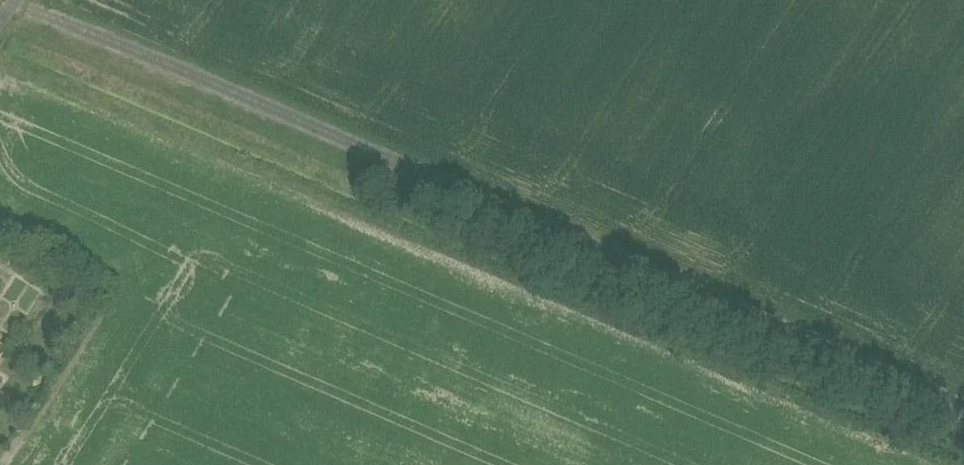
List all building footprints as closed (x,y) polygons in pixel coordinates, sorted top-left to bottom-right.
[(2,361),(0,363),(0,380),(7,385),(16,370),(2,361)]
